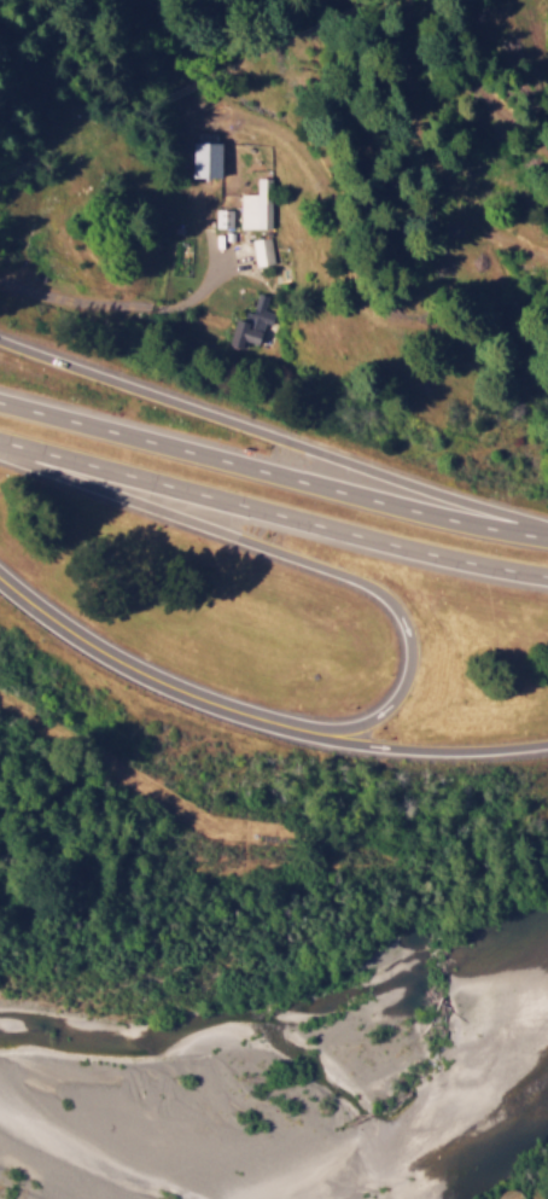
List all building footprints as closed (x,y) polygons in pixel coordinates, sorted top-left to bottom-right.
[(192,177),(220,177),(220,142),(193,141),(192,177)] [(240,193),(239,227),(270,228),(271,177),(256,177),(256,194),(240,193)] [(231,227),(232,209),(215,208),(214,227),(231,227)] [(254,265),(274,262),(269,236),(250,239),(254,265)] [(235,316),(226,343),(242,348),(244,340),(257,345),(264,322),(270,324),(274,312),(263,309),(267,296),(256,292),(248,320),(235,316)]
